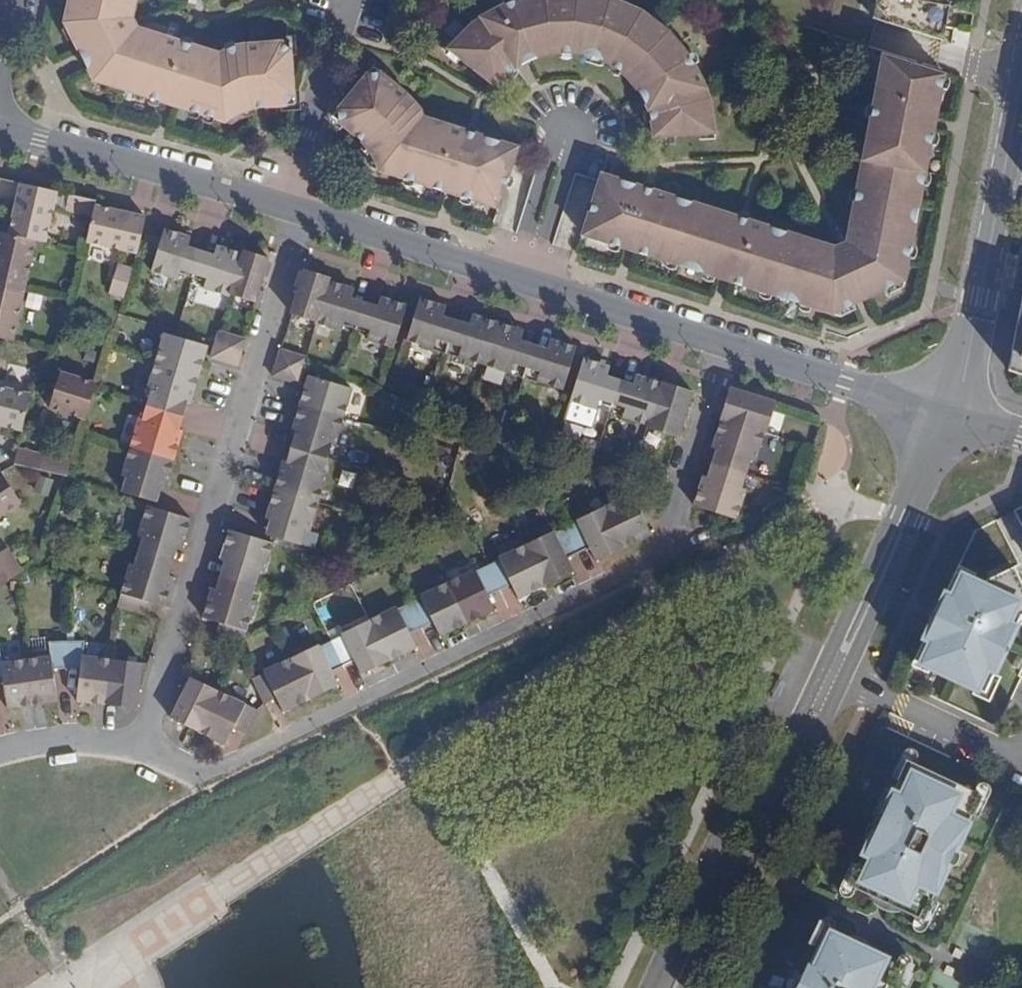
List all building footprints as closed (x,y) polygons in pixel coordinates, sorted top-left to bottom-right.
[(69,3),(63,25),(79,53),(87,70),(91,80),(118,89),(120,83),(136,89),(135,94),(163,103),(173,106),(201,115),(225,123),(245,114),(253,112),(265,109),(279,107),(295,107),(290,43),(268,44),(243,49),(220,59),(142,34),(133,16),(137,0),(70,0),(69,3)] [(714,132),(710,106),(702,82),(690,59),(674,39),(654,21),(632,8),(614,0),(518,0),(506,4),(483,16),(463,32),(447,50),(495,88),(506,76),(517,67),(531,60),(546,55),(561,53),(576,54),(591,57),(606,62),(619,71),(630,81),(639,93),(646,107),(651,121),(653,136),(714,132)] [(873,17),(944,40),(950,0),(876,0),(873,17)] [(405,20),(398,28),(407,35),(414,27),(405,20)] [(943,74),(881,55),(867,130),(852,207),(845,245),(834,248),(747,220),(652,190),(602,174),(599,181),(585,227),(610,235),(607,242),(623,247),(635,251),(678,265),(680,257),(704,264),(702,273),(717,277),(730,281),(774,295),(776,287),(800,295),(798,303),(832,314),(865,298),(874,294),(905,279),(909,256),(918,210),(925,171),(918,169),(922,144),(930,146),(933,130),(935,117),(935,115),(943,74)] [(353,135),(356,138),(364,148),(367,152),(379,171),(402,178),(445,192),(458,196),(472,200),(475,192),(500,201),(513,163),(516,147),(422,117),(414,106),(395,86),(374,69),(333,119),(335,121),(353,135)] [(120,83),(118,89),(135,94),(136,89),(120,83)] [(817,129),(815,142),(824,145),(827,131),(817,129)] [(918,169),(925,171),(930,146),(922,144),(918,169)] [(45,243),(56,192),(19,183),(15,204),(8,234),(35,240),(45,243)] [(498,208),(500,201),(475,192),(472,200),(498,208)] [(96,200),(69,194),(65,210),(93,217),(95,205),(96,200)] [(146,217),(95,205),(93,217),(87,242),(138,253),(146,217)] [(610,235),(585,227),(582,234),(607,242),(610,235)] [(179,275),(192,278),(200,251),(188,246),(191,238),(163,229),(150,272),(178,280),(179,275)] [(35,240),(8,234),(0,232),(0,285),(23,290),(35,240)] [(203,287),(230,296),(241,254),(215,246),(213,255),(200,251),(192,278),(204,282),(203,287)] [(241,254),(230,296),(253,304),(262,277),(268,258),(243,250),(241,254)] [(680,257),(678,265),(702,273),(704,264),(680,257)] [(124,298),(132,270),(118,265),(109,292),(124,298)] [(315,322),(328,281),(329,277),(304,270),(296,295),(290,314),(315,322)] [(353,289),(328,281),(315,322),(315,324),(340,331),(343,326),(355,330),(363,302),(351,299),(353,289)] [(0,285),(0,338),(12,341),(23,290),(0,285)] [(776,287),(774,295),(798,303),(800,295),(776,287)] [(376,307),(363,302),(355,330),(368,335),(367,340),(393,348),(407,305),(379,297),(376,307)] [(445,355),(456,320),(442,315),(444,306),(419,299),(407,341),(430,348),(432,351),(445,355)] [(1008,370),(1021,374),(1021,299),(1008,370)] [(468,324),(456,320),(445,355),(455,358),(461,358),(485,365),(498,323),(471,315),(468,324)] [(523,330),(498,323),(485,365),(507,372),(509,375),(523,379),(534,344),(521,340),(523,330)] [(219,331),(210,357),(237,365),(245,339),(219,331)] [(154,362),(199,375),(207,345),(163,334),(154,362)] [(547,348),(534,344),(523,379),(535,382),(539,382),(563,390),(577,347),(550,339),(547,348)] [(280,350),(272,375),(299,384),(306,357),(280,350)] [(611,408),(619,381),(608,377),(609,367),(583,360),(571,401),(598,410),(600,404),(611,408)] [(190,403),(199,375),(154,362),(146,390),(150,392),(146,406),(182,417),(187,403),(190,403)] [(48,409),(85,419),(96,383),(58,371),(48,409)] [(299,404),(343,419),(352,389),(307,375),(307,377),(299,404)] [(633,385),(619,381),(611,408),(624,412),(625,418),(649,427),(648,430),(678,439),(686,411),(687,408),(692,391),(662,382),(660,383),(636,376),(633,385)] [(767,432),(776,402),(729,387),(720,420),(764,433),(767,432)] [(22,431),(30,394),(0,388),(0,426),(22,431)] [(335,446),(343,419),(299,404),(290,433),(293,437),(289,448),(327,460),(331,446),(335,446)] [(178,427),(182,417),(146,406),(142,418),(139,418),(131,447),(174,459),(182,430),(178,427)] [(756,461),(764,433),(720,420),(712,448),(717,450),(712,463),(746,474),(751,461),(756,461)] [(165,489),(174,459),(131,447),(122,477),(125,480),(122,493),(157,503),(162,488),(165,489)] [(323,471),(327,460),(289,448),(285,461),(281,461),(273,491),(318,502),(326,474),(323,471)] [(71,462),(17,451),(14,465),(67,476),(71,462)] [(742,487),(746,474),(712,463),(707,476),(702,476),(693,506),(737,518),(746,489),(742,487)] [(2,473),(1,471),(0,471),(0,518),(22,504),(2,473)] [(310,531),(318,502),(273,491),(266,517),(266,518),(269,521),(266,534),(300,544),(305,531),(310,531)] [(604,507),(623,548),(651,535),(644,520),(656,514),(653,507),(645,491),(633,496),(630,494),(604,507)] [(138,552),(173,561),(178,547),(181,549),(190,519),(146,505),(139,536),(142,539),(138,552)] [(596,560),(598,559),(623,548),(604,507),(578,520),(578,523),(566,528),(577,552),(589,547),(596,560)] [(567,557),(577,552),(566,528),(554,534),(553,531),(525,545),(545,585),(574,571),(567,557)] [(220,575),(255,586),(260,571),(264,572),(272,542),(228,530),(228,531),(220,559),(224,559),(220,575)] [(518,598),(545,585),(525,545),(499,557),(500,560),(488,566),(500,591),(511,586),(518,598)] [(0,552),(0,565),(9,580),(21,572),(6,549),(0,552)] [(169,574),(173,561),(138,552),(134,565),(130,564),(117,607),(144,614),(147,602),(164,606),(173,576),(169,574)] [(0,565),(0,586),(9,580),(0,565)] [(488,596),(500,591),(488,566),(477,571),(474,569),(447,582),(467,623),(494,610),(488,596)] [(962,577),(952,598),(945,595),(924,639),(931,642),(920,664),(952,679),(984,693),(1007,642),(1016,624),(1018,619),(1021,617),(1021,585),(1014,567),(981,585),(962,577)] [(955,573),(945,595),(952,598),(962,577),(955,573)] [(251,599),(255,586),(220,575),(216,590),(211,590),(205,618),(218,624),(215,636),(242,643),(254,600),(251,599)] [(440,636),(467,623),(447,582),(421,594),(422,598),(410,604),(421,628),(432,623),(440,636)] [(409,633),(421,628),(410,604),(399,609),(396,607),(368,620),(389,661),(416,648),(409,633)] [(361,673),(389,661),(368,620),(342,633),(342,637),(330,642),(341,667),(354,661),(361,673)] [(931,642),(924,639),(914,661),(920,664),(931,642)] [(81,641),(66,642),(66,669),(79,668),(75,701),(95,703),(107,704),(111,658),(80,655),(81,641)] [(49,657),(24,661),(32,705),(43,703),(57,700),(52,670),(66,669),(66,642),(49,642),(49,657)] [(331,672),(341,667),(330,642),(320,646),(317,644),(290,658),(310,699),(336,687),(338,686),(331,672)] [(3,677),(7,709),(21,706),(32,705),(24,661),(1,665),(0,658),(0,678),(3,677)] [(140,661),(111,658),(107,704),(117,705),(137,706),(140,661)] [(283,712),(310,699),(290,658),(263,671),(263,675),(252,681),(263,704),(277,698),(283,712)] [(197,732),(218,690),(190,677),(171,718),(171,719),(187,727),(197,732)] [(257,710),(218,690),(197,732),(207,737),(224,745),(233,728),(243,733),(245,735),(257,710)] [(891,776),(898,779),(907,760),(914,763),(915,760),(916,757),(916,754),(915,750),(912,748),(908,747),(904,748),(902,750),(900,756),(891,776)] [(914,763),(907,760),(898,779),(891,793),(864,850),(857,865),(848,884),(855,887),(914,915),(921,918),(930,898),(945,866),(955,846),(970,813),(979,793),(972,790),(914,763)] [(979,793),(970,813),(977,817),(988,795),(989,791),(989,787),(988,784),(985,783),(983,782),(980,782),(977,783),(975,784),(973,787),(972,790),(979,793)] [(875,816),(872,823),(868,821),(867,825),(865,829),(864,836),(864,841),(864,847),(864,850),(891,793),(888,795),(884,799),(880,803),(876,806),(873,810),(871,813),(871,814),(875,816)] [(955,846),(945,866),(948,866),(950,865),(953,864),(955,862),(956,860),(958,857),(958,853),(957,849),(955,846)] [(857,865),(851,862),(839,883),(838,886),(838,889),(839,891),(840,893),(842,895),(845,896),(847,896),(850,895),(851,894),(852,893),(854,891),(855,887),(848,884),(857,865)] [(937,902),(930,898),(921,918),(914,915),(912,919),(912,920),(911,924),(913,927),(916,930),(921,930),(925,928),(927,924),(937,902)] [(818,944),(825,929),(832,932),(834,929),(835,928),(835,926),(835,924),(835,922),(833,920),(832,918),(831,918),(828,917),(827,917),(824,918),(821,919),(820,921),(811,940),(818,944)] [(825,929),(818,944),(809,963),(807,962),(802,973),(802,976),(797,987),(891,987),(895,979),(902,965),(894,961),(832,932),(825,929)] [(802,976),(802,973),(801,973),(798,974),(795,975),(792,980),(792,986),(793,987),(797,987),(802,976)]
